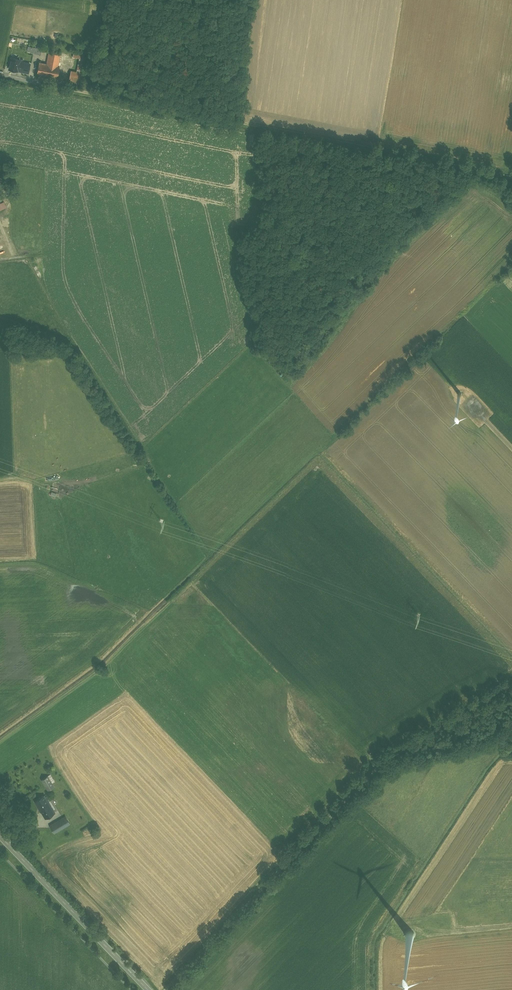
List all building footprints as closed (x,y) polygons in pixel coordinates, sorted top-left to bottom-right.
[(37,48),(28,46),(27,53),(24,53),(18,52),(16,58),(23,60),(21,67),(30,69),(33,53),(36,54),(37,48)] [(87,54),(74,51),(73,57),(79,58),(86,59),(87,54)] [(60,54),(49,52),(47,64),(52,65),(58,66),(60,54)] [(86,59),(79,58),(76,72),(83,73),(86,59)] [(47,64),(39,62),(37,74),(58,77),(60,66),(58,66),(52,65),(47,64)] [(0,238),(0,252),(9,248),(4,237),(0,238)] [(48,776),(42,780),(48,790),(54,786),(48,776)] [(44,794),(35,800),(39,807),(40,806),(48,802),(44,794)] [(48,802),(40,806),(43,811),(51,807),(48,802)] [(66,817),(51,825),(54,832),(70,824),(66,817)]
